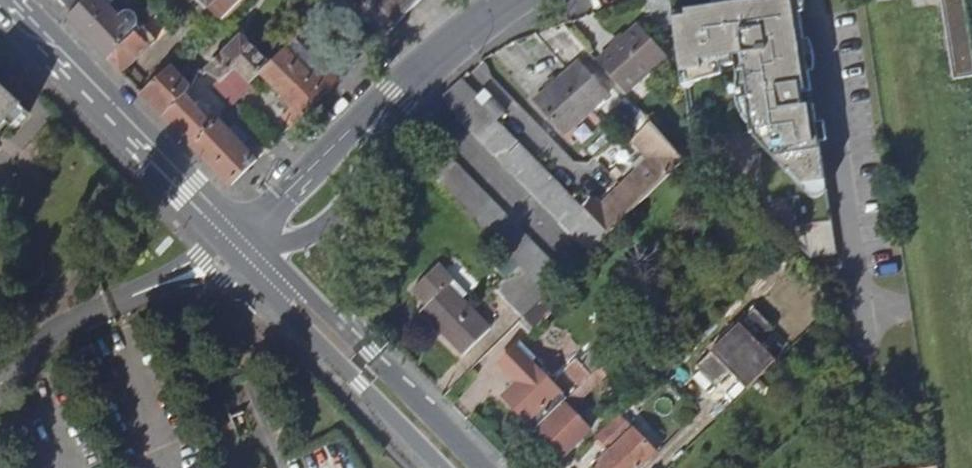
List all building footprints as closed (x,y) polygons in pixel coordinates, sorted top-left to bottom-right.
[(76,15),(90,0),(62,0),(76,15)] [(124,74),(152,47),(135,31),(137,26),(138,22),(136,18),(133,15),(128,14),(124,15),(121,16),(112,7),(119,0),(90,0),(76,15),(71,20),(101,51),(124,74)] [(226,20),(246,0),(206,0),(226,20)] [(335,1),(353,19),(362,9),(369,15),(379,5),(400,25),(402,23),(425,0),(336,0),(335,1)] [(652,21),(677,18),(676,14),(674,0),(649,0),(652,21)] [(677,18),(698,154),(753,215),(764,205),(814,259),(840,255),(818,106),(813,107),(811,94),(816,93),(802,0),(769,0),(676,14),(677,18)] [(955,80),(971,76),(971,46),(966,0),(943,0),(955,80)] [(642,26),(601,63),(629,95),(671,58),(642,26)] [(244,38),(206,76),(219,80),(217,86),(236,67),(253,84),(264,73),(281,56),(276,51),(267,60),(244,38)] [(264,73),(284,94),(279,98),(291,111),(285,117),(294,126),(312,109),(341,81),(324,65),(313,75),(287,49),(281,56),(264,73)] [(585,63),(541,102),(568,134),(613,95),(585,63)] [(155,107),(164,116),(186,97),(189,90),(174,74),(178,70),(175,66),(144,95),(155,107)] [(236,67),(217,86),(233,103),(236,106),(256,88),(253,84),(236,67)] [(462,83),(443,100),(461,118),(479,100),(462,83)] [(212,91),(229,107),(233,103),(217,86),(212,91)] [(5,127),(15,136),(31,118),(0,90),(0,133),(5,127)] [(205,159),(233,188),(259,161),(218,119),(213,124),(186,97),(164,116),(205,159)] [(479,100),(461,118),(470,128),(489,110),(479,100)] [(489,110),(470,128),(480,138),(498,120),(489,110)] [(498,120),(480,138),(489,148),(508,129),(498,120)] [(612,236),(689,162),(656,125),(636,144),(653,162),(605,208),(598,201),(588,211),(593,216),(603,226),(612,236)] [(508,129),(489,148),(498,157),(517,139),(508,129)] [(517,139),(498,157),(508,167),(527,149),(517,139)] [(527,149),(508,167),(517,177),(536,158),(527,149)] [(536,158),(517,177),(526,187),(546,168),(536,158)] [(436,181),(550,296),(558,288),(569,278),(456,161),(436,181)] [(546,168),(526,187),(536,196),(555,178),(546,168)] [(555,178),(536,196),(545,206),(565,187),(555,178)] [(565,187),(545,206),(554,216),(574,197),(565,187)] [(574,197),(554,216),(564,226),(584,207),(574,197)] [(584,207),(564,226),(573,235),(593,216),(588,211),(584,207)] [(593,216),(573,235),(583,245),(603,226),(593,216)] [(603,226),(583,245),(592,255),(612,236),(603,226)] [(424,309),(467,354),(494,329),(450,284),(456,278),(441,263),(414,289),(429,304),(424,309)] [(550,296),(533,313),(531,314),(523,322),(534,332),(569,299),(558,288),(550,296)] [(485,313),(508,336),(523,322),(531,314),(520,304),(522,302),(510,289),(485,313)] [(749,386),(782,356),(778,352),(788,342),(756,307),(697,363),(715,383),(731,368),(749,386)] [(570,399),(520,346),(503,363),(522,382),(507,398),(539,430),(566,404),(570,399)] [(578,361),(569,371),(584,387),(597,374),(608,362),(596,349),(581,364),(578,361)] [(570,399),(566,404),(567,406),(571,402),(577,407),(603,381),(597,374),(584,387),(570,399)] [(230,387),(238,434),(262,430),(253,383),(230,387)] [(567,406),(583,422),(587,418),(577,407),(571,402),(567,406)] [(567,406),(539,433),(565,459),(592,432),(583,422),(567,406)] [(605,451),(599,458),(602,461),(595,467),(643,467),(657,453),(631,425),(638,417),(629,408),(598,438),(599,440),(597,443),(605,451)]
